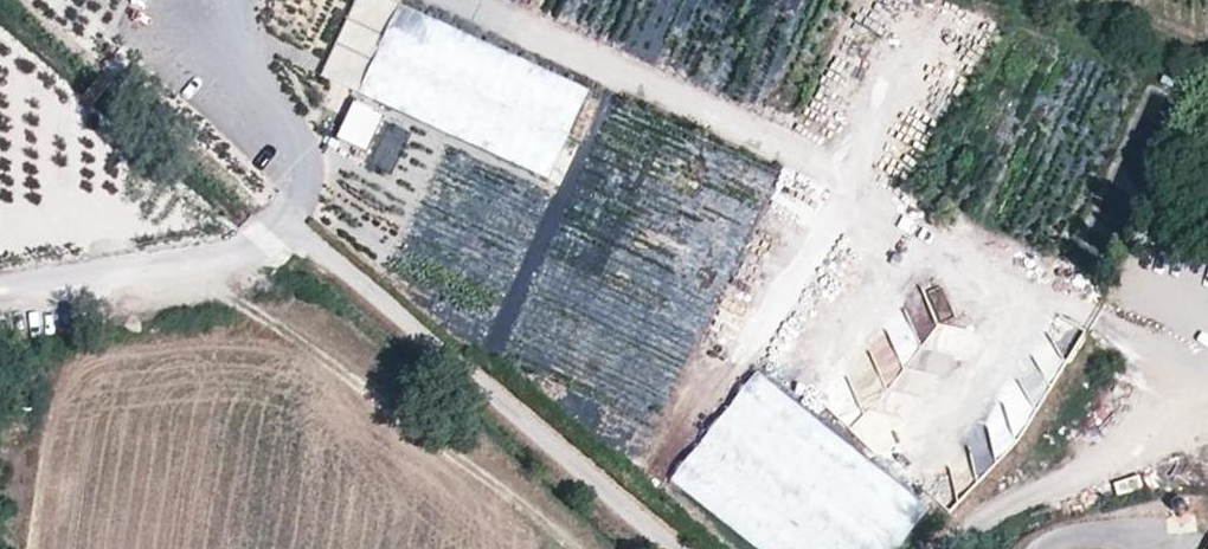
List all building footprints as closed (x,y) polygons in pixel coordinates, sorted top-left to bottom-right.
[(387,0),(360,0),(331,60),(327,68),(324,74),(323,77),(329,81),(361,97),(382,54),(403,8),(387,0)] [(888,0),(862,0),(855,15),(878,24),(888,0)] [(385,120),(356,107),(340,141),(371,157),(385,120)] [(917,347),(911,373),(962,385),(968,358),(917,347)]
